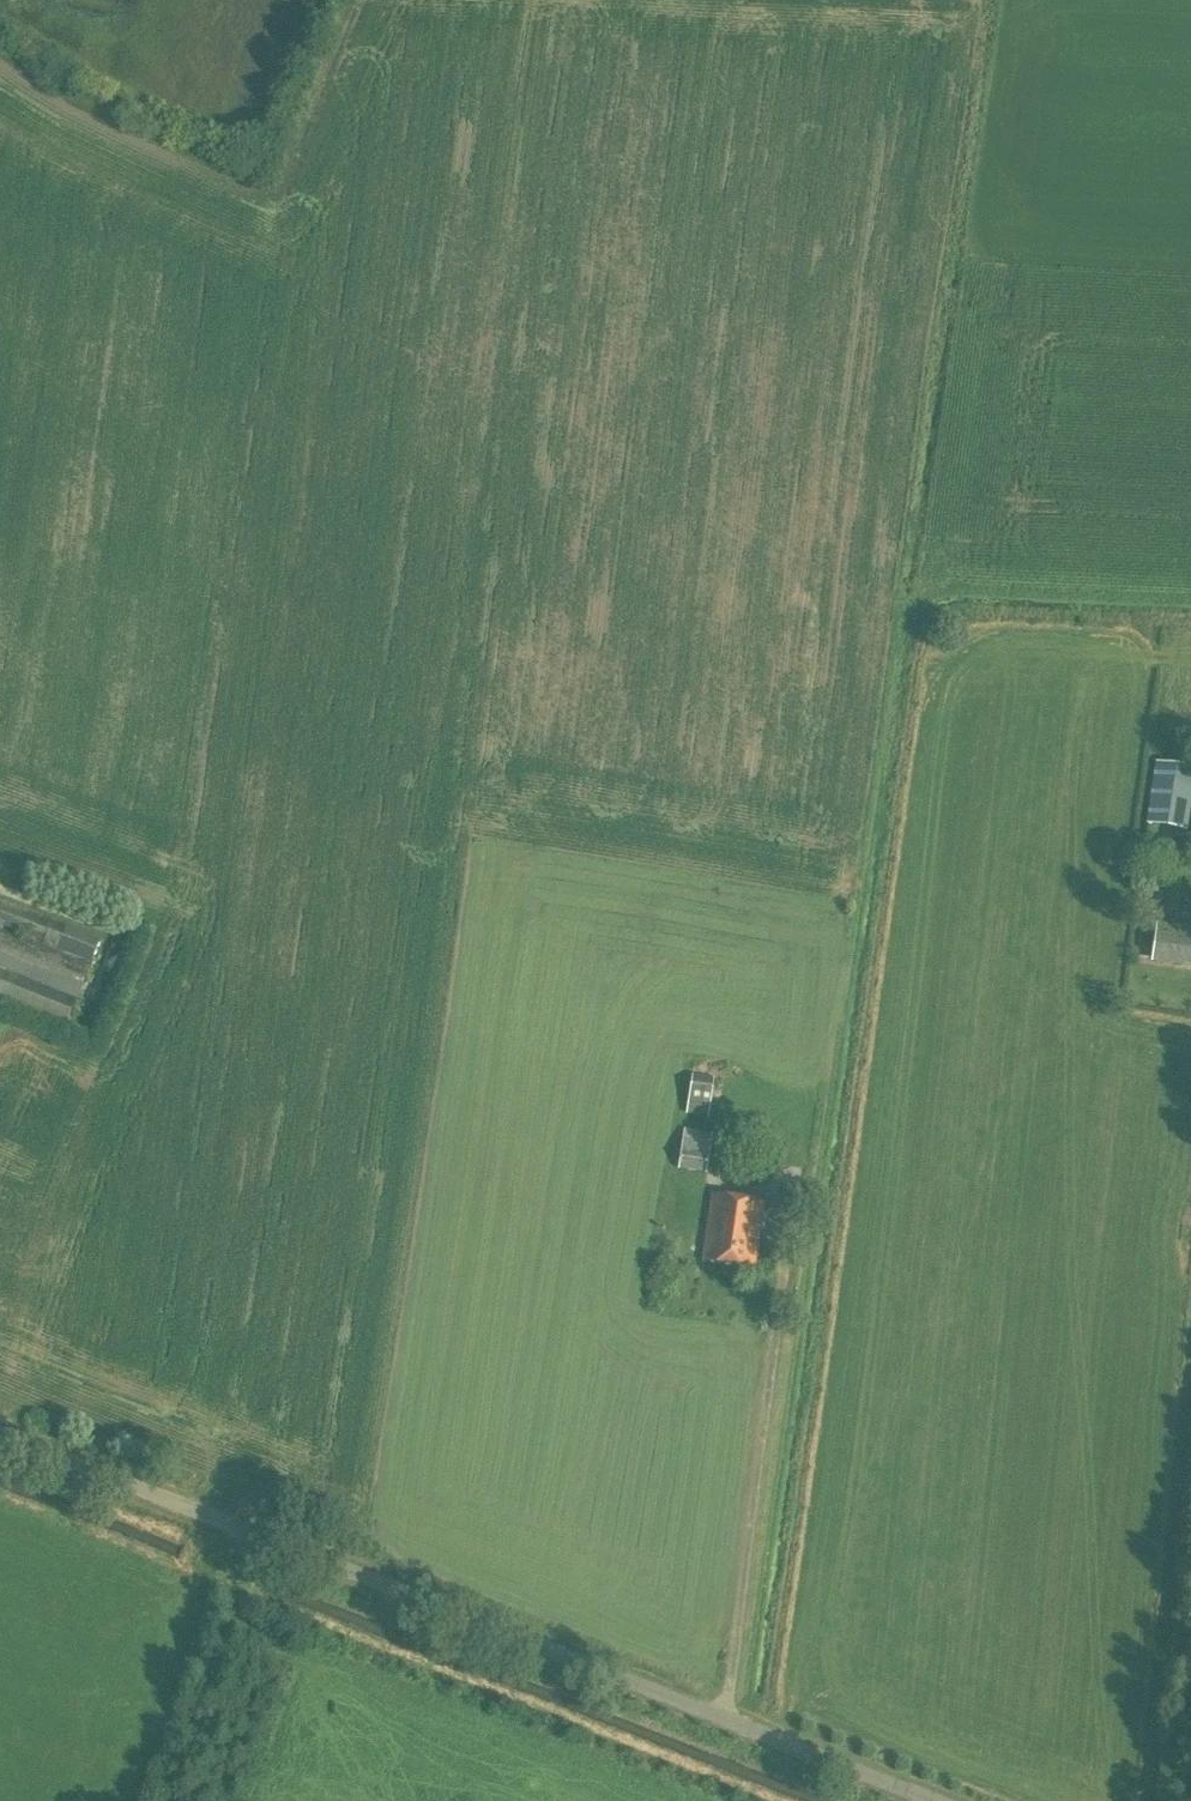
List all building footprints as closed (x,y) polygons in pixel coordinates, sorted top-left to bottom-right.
[(1190,812),(1190,769),(1154,764),(1145,823),(1189,829),(1190,812)] [(66,1028),(100,939),(0,903),(0,1001),(66,1028)] [(1154,924),(1150,962),(1190,966),(1190,928),(1154,924)] [(708,1118),(713,1077),(692,1074),(686,1115),(708,1118)] [(706,1174),(713,1133),(684,1129),(677,1170),(706,1174)] [(751,1271),(761,1205),(713,1197),(702,1263),(751,1271)]
